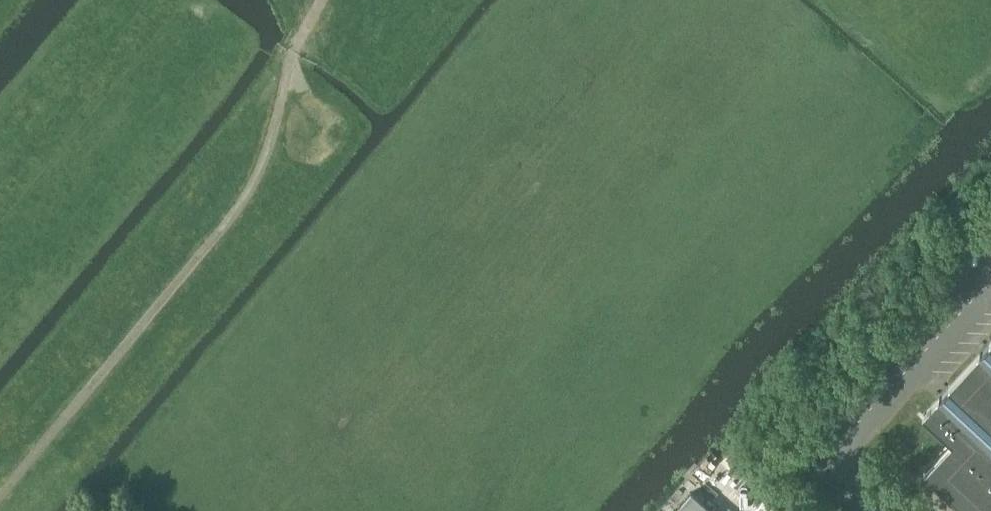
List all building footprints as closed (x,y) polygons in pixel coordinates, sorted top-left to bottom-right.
[(923,415),(952,442),(925,471),(968,510),(990,510),(990,341),(923,415)] [(692,492),(675,510),(713,510),(692,492)]
